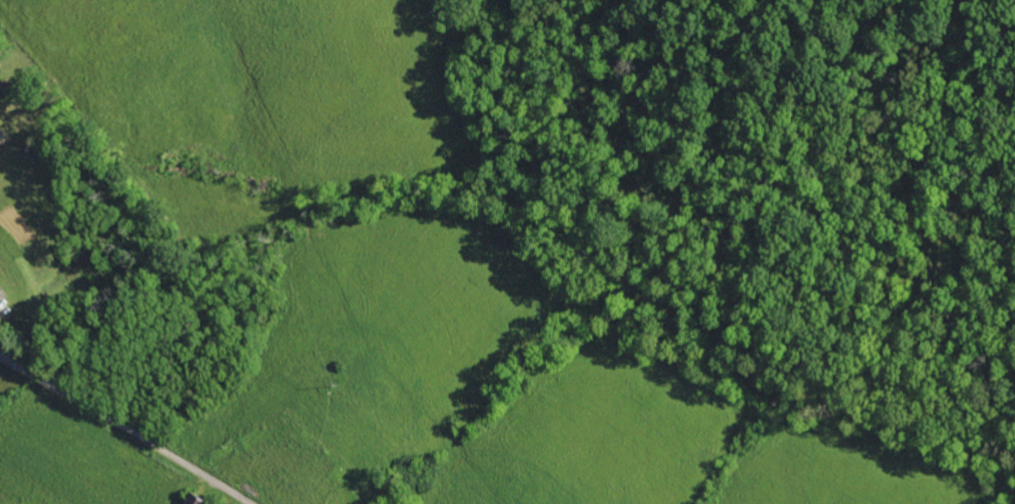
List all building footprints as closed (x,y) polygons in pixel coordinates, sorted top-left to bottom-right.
[(216,499),(192,490),(186,503),(214,503),(216,499)]
